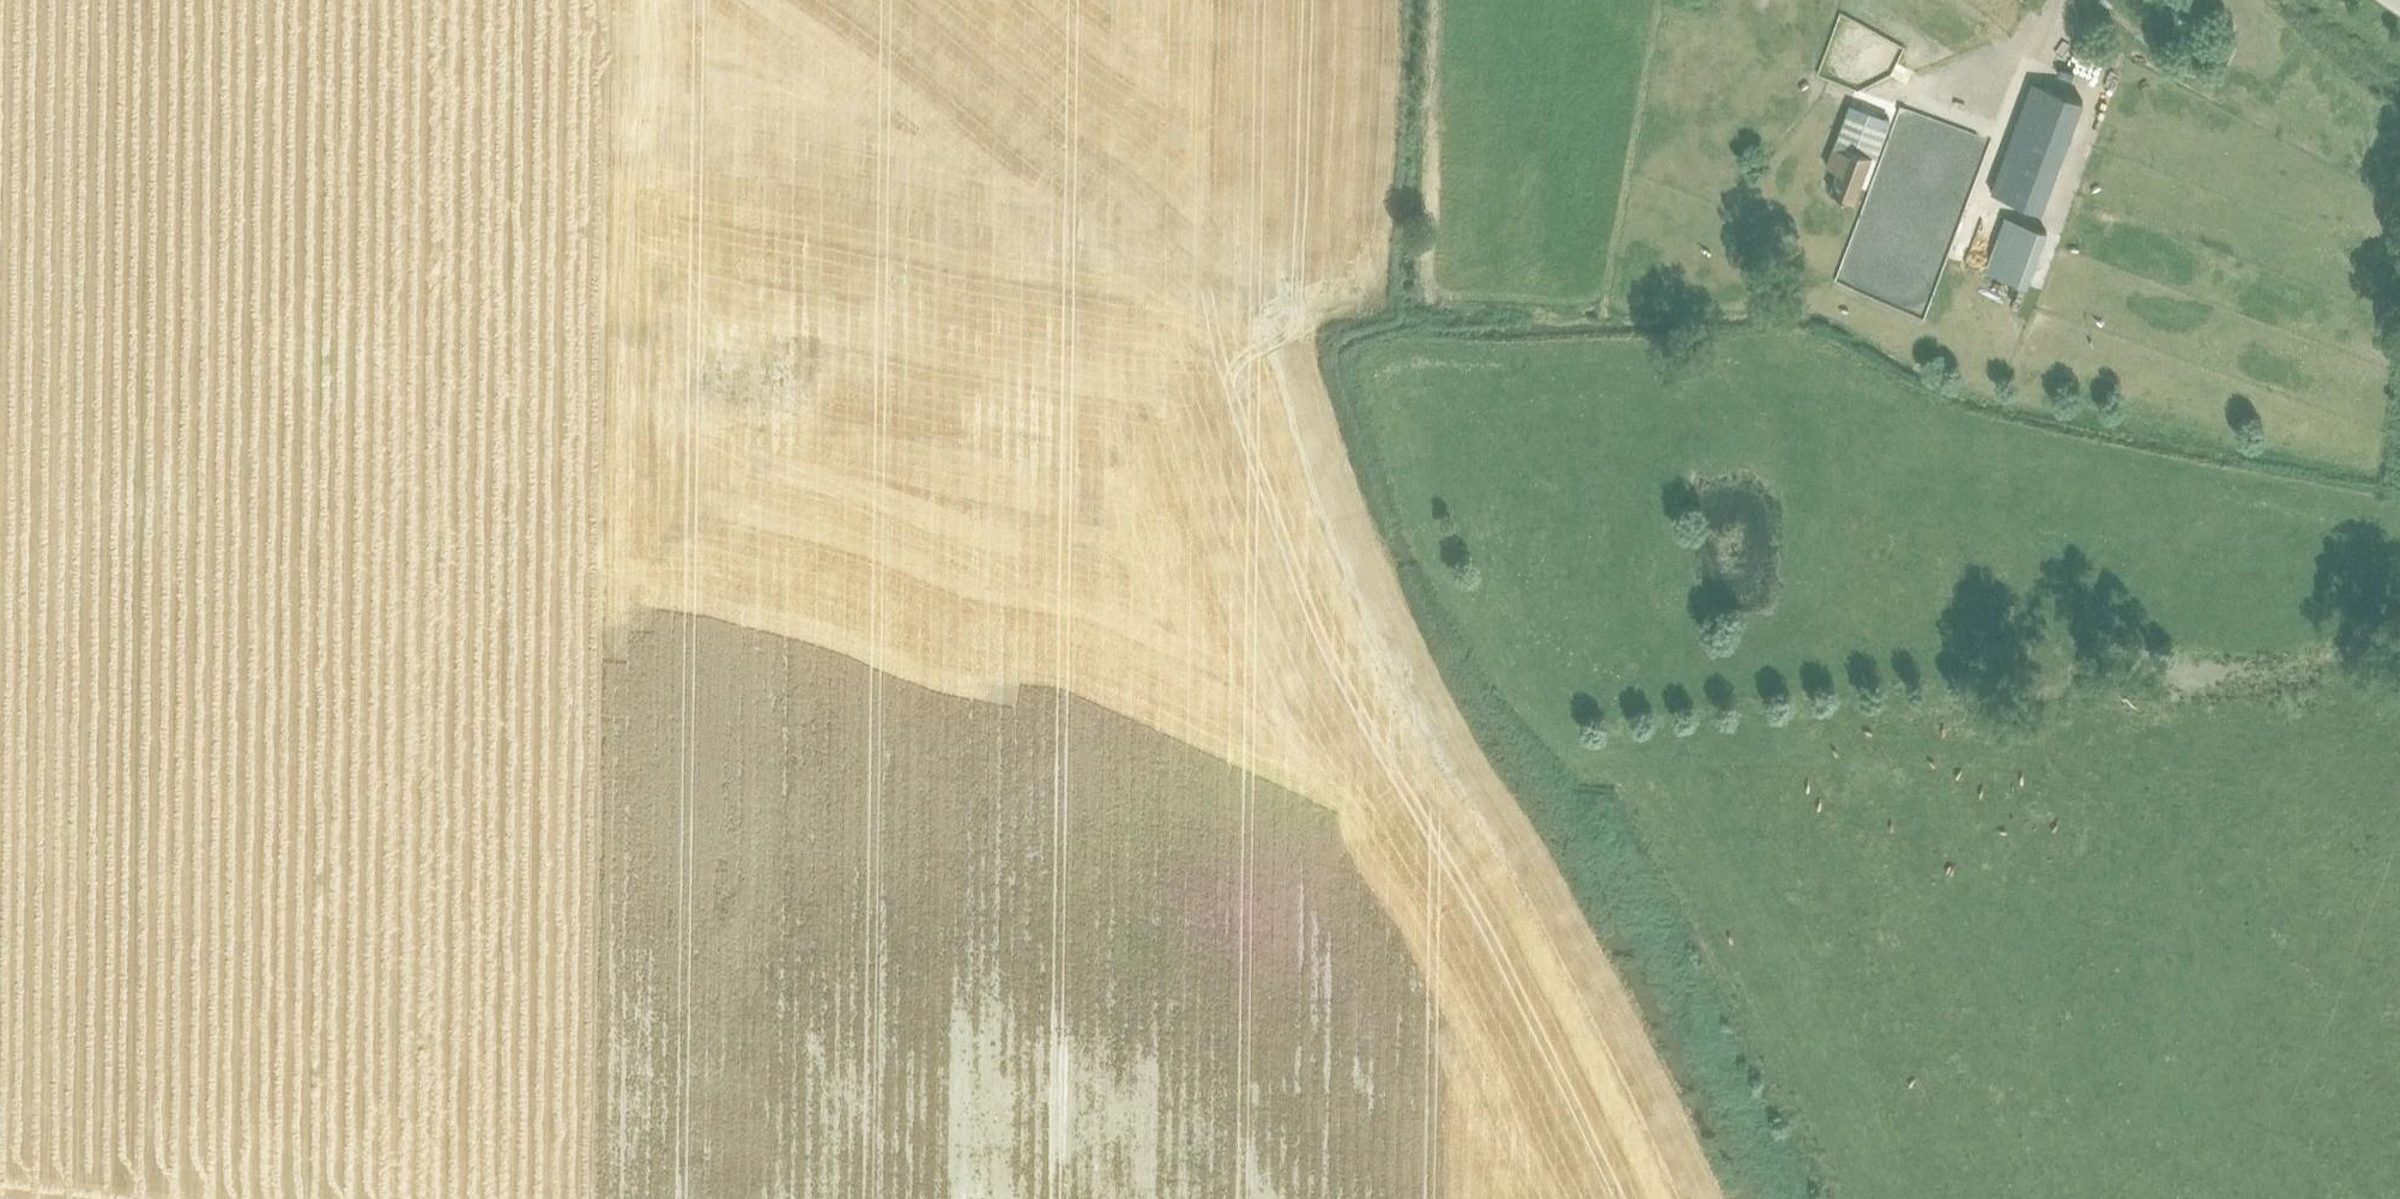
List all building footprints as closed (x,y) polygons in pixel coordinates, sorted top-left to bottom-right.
[(2042,210),(2085,99),(2035,79),(1993,191),(2042,210)] [(1834,145),(1827,165),(1838,169),(1831,190),(1841,194),(1840,196),(1844,197),(1845,195),(1855,199),(1872,154),(1847,145),(1845,149),(1834,145)]
